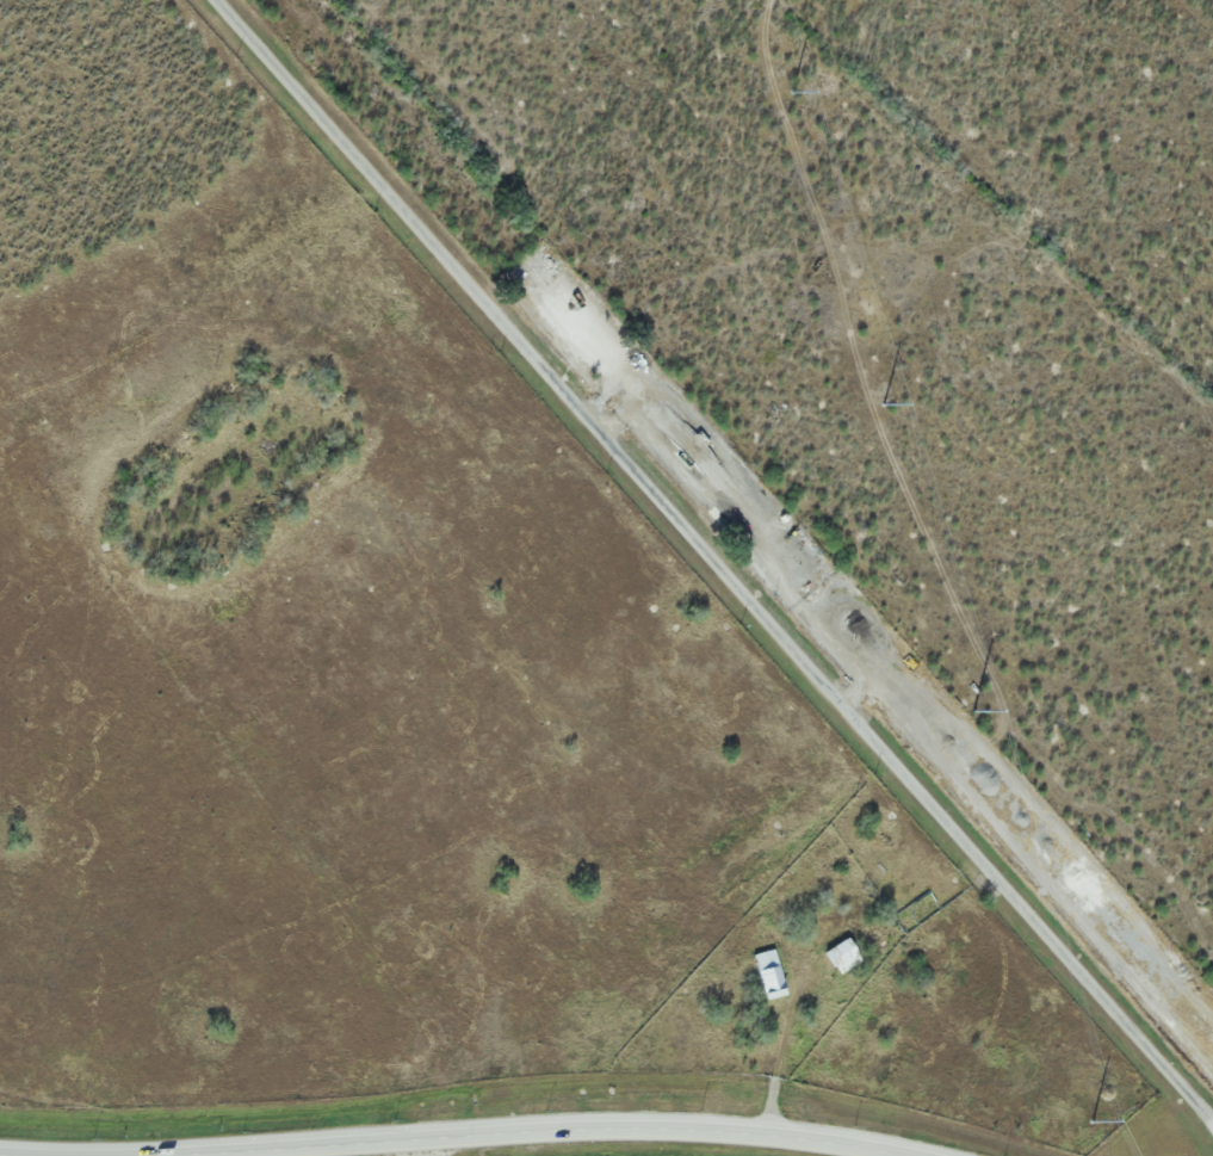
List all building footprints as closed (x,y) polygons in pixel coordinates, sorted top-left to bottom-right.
[(836,974),(859,961),(845,937),(822,951),(836,974)] [(750,954),(763,1000),(784,994),(770,948),(750,954)]
